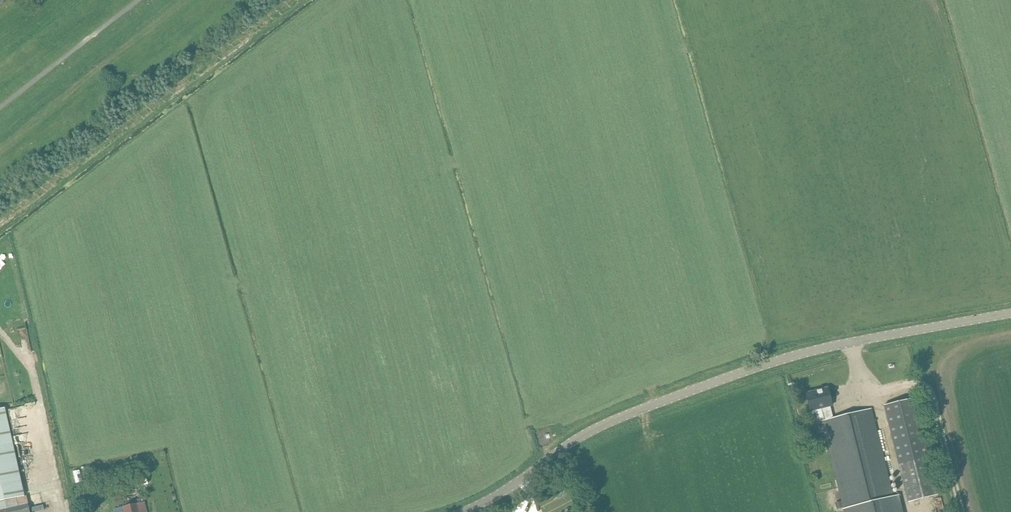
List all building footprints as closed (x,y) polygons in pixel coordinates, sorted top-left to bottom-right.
[(824,419),(824,420),(833,418),(830,406),(832,405),(828,388),(806,394),(810,411),(812,420),(815,422),(824,419)] [(937,496),(916,408),(913,398),(884,405),(908,503),(937,496)] [(28,503),(26,495),(6,407),(0,409),(0,511),(30,511),(28,503)] [(824,420),(822,421),(842,501),(844,507),(844,509),(842,510),(843,511),(903,511),(899,496),(893,497),(873,418),(871,409),(833,418),(824,420)] [(549,500),(554,509),(560,506),(555,496),(549,500)] [(144,503),(124,507),(125,511),(146,511),(144,503)]
